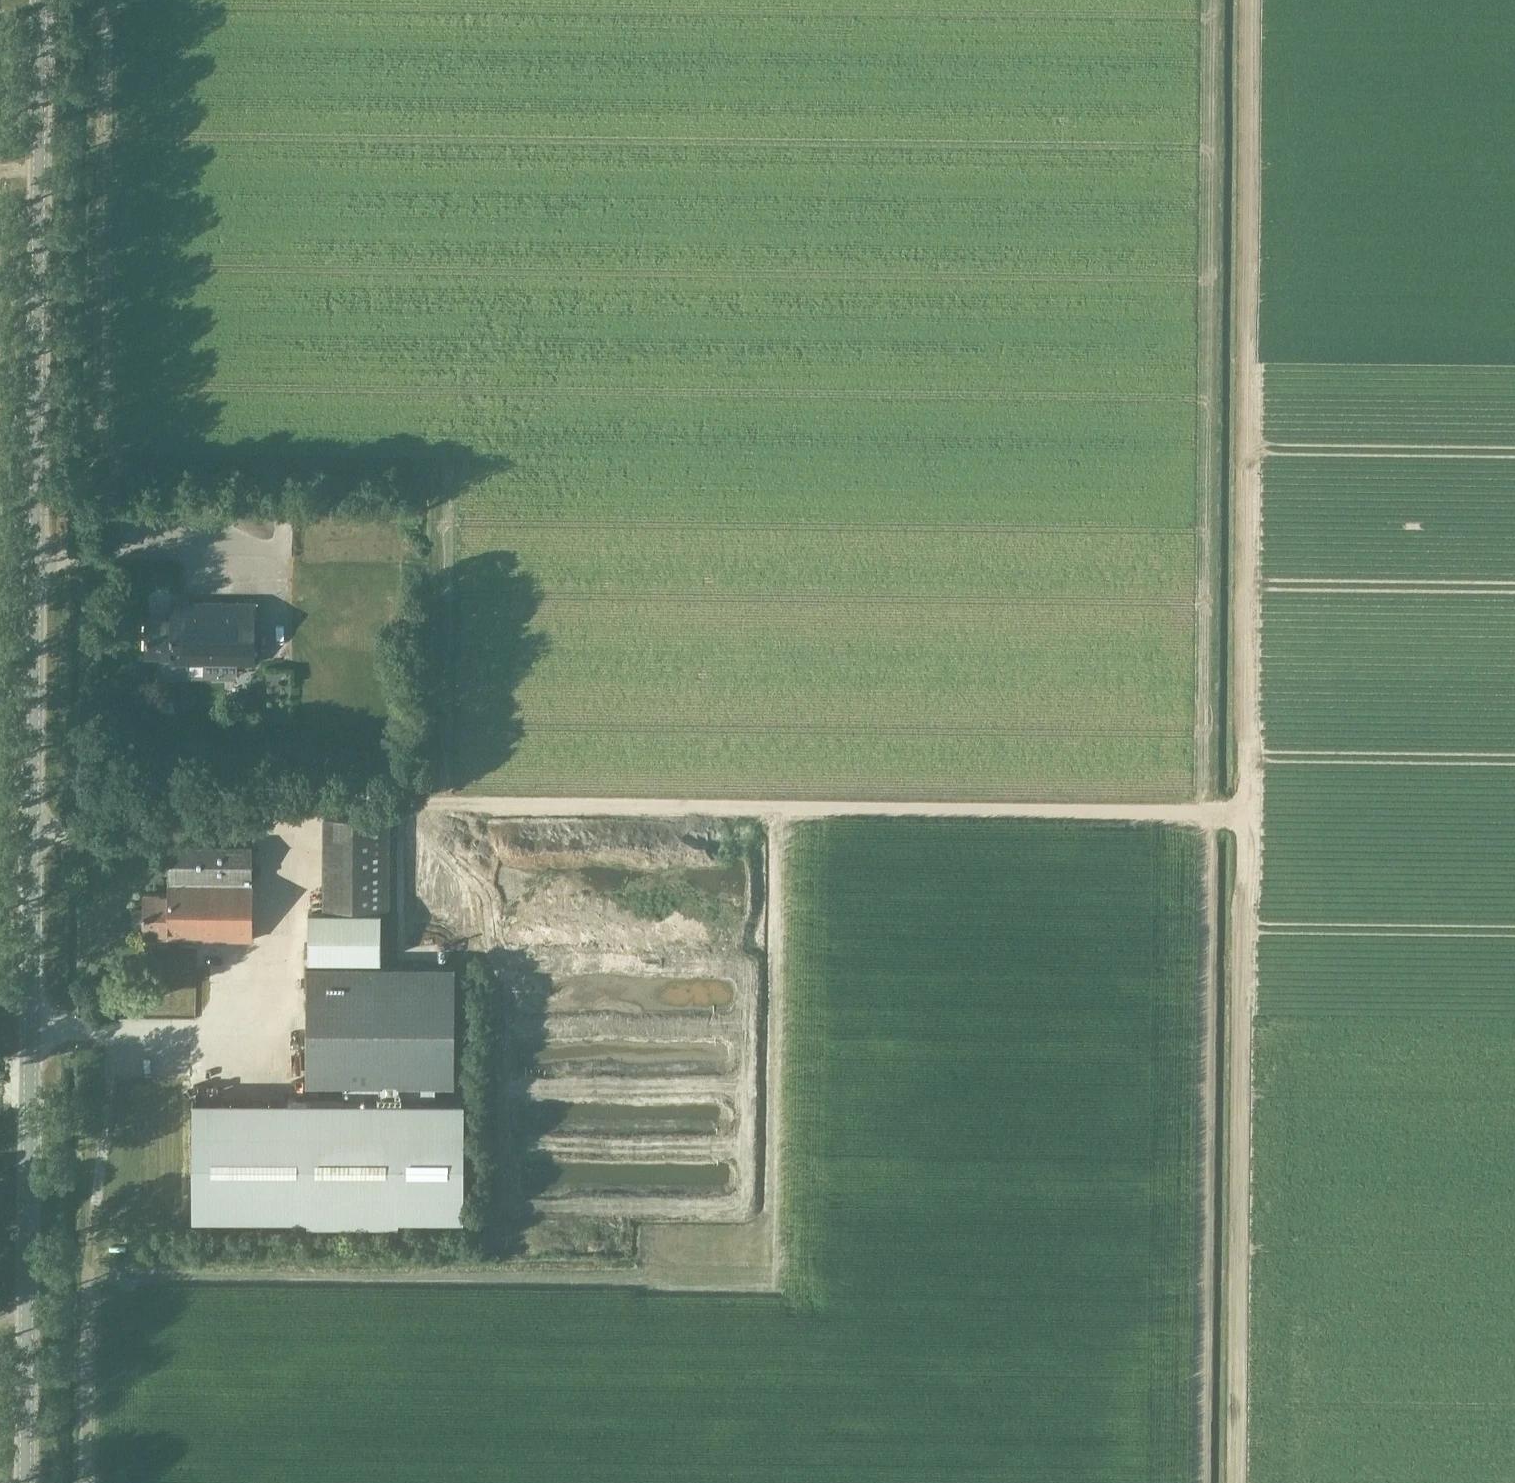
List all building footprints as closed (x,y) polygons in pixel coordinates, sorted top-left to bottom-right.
[(254,662),(255,602),(171,601),(171,613),(147,613),(147,655),(171,655),(171,661),(254,662)] [(324,812),(324,904),(389,903),(388,812),(324,812)] [(136,908),(132,912),(131,926),(136,928),(143,929),(143,930),(168,930),(167,937),(251,938),(252,843),(168,844),(168,892),(144,892),(144,908),(136,908)] [(308,907),(309,957),(378,956),(378,907),(308,907)] [(187,978),(206,977),(206,957),(218,957),(217,950),(187,951),(187,978)] [(434,1099),(434,1077),(455,1077),(455,964),(309,965),(309,1078),(343,1077),(343,1100),(193,1098),(192,1216),(308,1217),(307,1221),(398,1222),(398,1216),(462,1217),(464,1099),(434,1099)] [(192,1060),(198,1091),(257,1079),(252,1051),(233,1055),(232,1052),(192,1060)] [(273,1091),(273,1069),(262,1069),(261,1091),(273,1091)]
